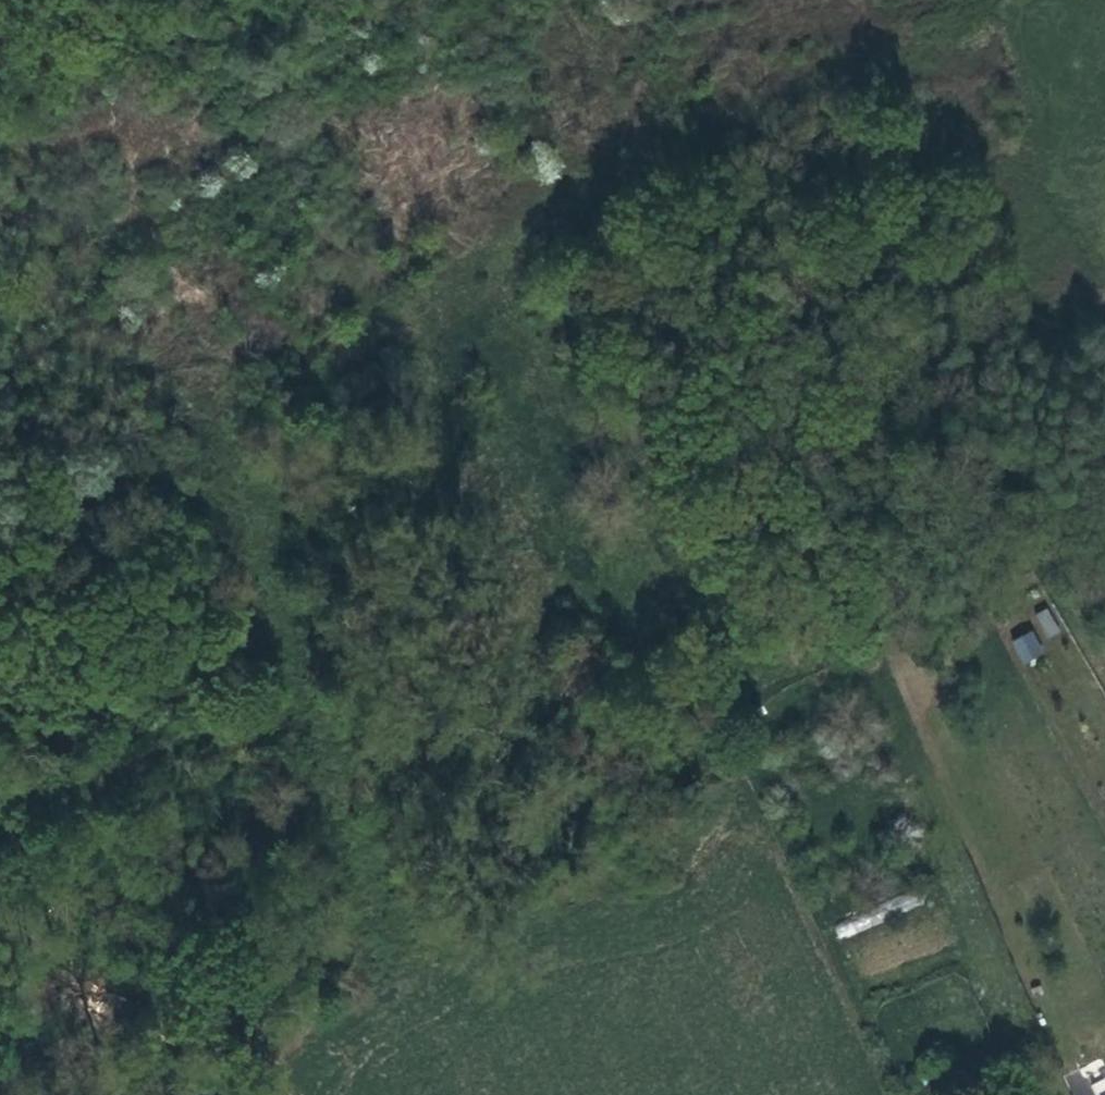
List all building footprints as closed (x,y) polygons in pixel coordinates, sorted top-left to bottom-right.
[(1050,608),(1035,614),(1044,639),(1060,633),(1050,608)] [(1033,629),(1011,640),(1024,664),(1045,653),(1033,629)]
